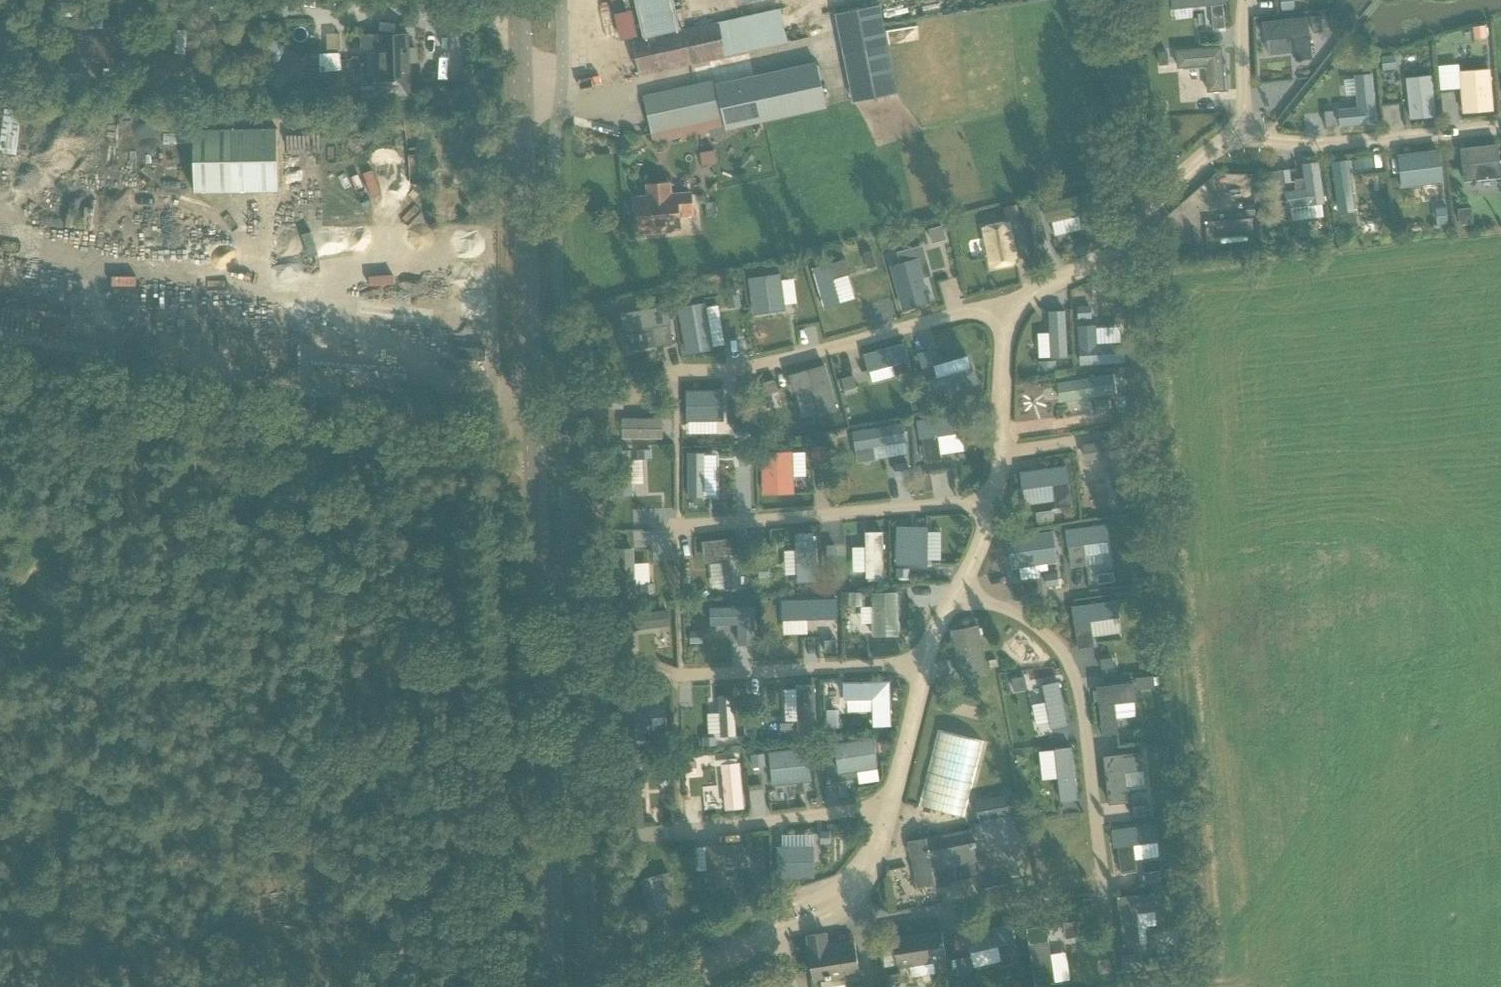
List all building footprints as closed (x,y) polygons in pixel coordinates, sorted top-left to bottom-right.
[(767,9),(785,5),(784,0),(765,0),(767,9)] [(1173,8),(1211,4),(1213,29),(1225,28),(1222,3),(1225,2),(1225,0),(1172,0),(1173,8)] [(79,25),(102,26),(103,6),(79,5),(79,25)] [(896,94),(878,8),(839,16),(856,101),(896,94)] [(786,9),(632,41),(640,75),(659,71),(793,42),(791,35),(770,39),(768,28),(789,23),(787,13),(786,9)] [(1321,15),(1312,17),(1314,33),(1323,32),(1321,15)] [(1307,17),(1264,22),(1266,39),(1267,39),(1269,54),(1295,51),(1296,60),(1312,58),(1307,17)] [(1485,25),(1472,27),(1474,39),(1487,38),(1485,25)] [(417,61),(417,52),(409,52),(408,34),(380,35),(382,81),(376,81),(376,100),(411,98),(409,62),(417,61)] [(1221,48),(1177,51),(1178,67),(1206,65),(1208,91),(1211,91),(1214,92),(1218,92),(1222,90),(1224,90),(1221,48)] [(1167,52),(1159,53),(1160,65),(1168,64),(1167,52)] [(362,82),(359,59),(341,61),(341,54),(319,56),(322,85),(362,82)] [(1395,55),(1381,56),(1383,70),(1397,68),(1395,55)] [(644,97),(652,133),(725,116),(727,128),(826,107),(815,60),(644,97)] [(54,92),(88,92),(88,69),(83,69),(56,68),(54,92)] [(1493,110),(1490,68),(1459,70),(1462,112),(1493,110)] [(1358,108),(1338,110),(1340,126),(1376,122),(1371,75),(1355,76),(1358,108)] [(1437,117),(1433,76),(1406,78),(1410,119),(1437,117)] [(335,103),(334,86),(315,87),(316,104),(335,103)] [(1324,111),(1326,127),(1335,126),(1333,110),(1324,111)] [(17,153),(19,112),(2,111),(0,149),(0,152),(17,153)] [(193,129),(194,193),(277,191),(276,129),(193,129)] [(1462,158),(1464,180),(1500,177),(1500,176),(1498,145),(1466,148),(1467,158),(1462,158)] [(1438,151),(1400,156),(1402,177),(1401,178),(1402,187),(1411,186),(1412,185),(1442,181),(1438,151)] [(1372,157),(1354,160),(1355,169),(1373,166),(1372,157)] [(1348,161),(1332,163),(1338,205),(1354,203),(1348,161)] [(1302,164),(1305,188),(1284,191),(1287,210),(1325,205),(1319,162),(1302,164)] [(1291,172),(1277,174),(1278,184),(1292,182),(1291,172)] [(649,197),(638,198),(641,233),(681,230),(681,212),(693,211),(692,193),(670,195),(669,183),(648,185),(649,197)] [(1093,193),(1043,205),(1047,221),(1052,219),(1055,234),(1084,228),(1085,232),(1092,231),(1094,232),(1100,230),(1102,228),(1101,221),(1099,220),(1093,193)] [(1039,204),(1030,206),(1034,224),(1043,222),(1039,204)] [(1018,205),(1004,208),(1006,217),(1020,214),(1018,205)] [(1446,207),(1436,208),(1438,224),(1448,223),(1446,207)] [(1471,208),(1458,209),(1460,224),(1473,223),(1471,208)] [(1019,262),(1010,222),(981,228),(990,269),(1019,262)] [(942,227),(930,230),(933,242),(945,238),(942,227)] [(872,251),(863,253),(868,269),(877,266),(872,251)] [(846,259),(813,269),(825,308),(840,304),(833,280),(850,274),(846,259)] [(917,259),(891,267),(903,308),(927,302),(921,279),(922,278),(917,259)] [(799,268),(787,270),(788,277),(800,276),(799,268)] [(779,275),(750,279),(755,313),(769,311),(769,306),(783,304),(779,275)] [(739,293),(727,295),(729,307),(741,305),(739,293)] [(704,305),(680,309),(687,353),(712,348),(711,347),(725,345),(719,305),(705,307),(704,305)] [(667,306),(622,314),(625,331),(628,330),(631,350),(656,346),(673,344),(667,306)] [(1090,306),(1078,307),(1079,319),(1090,318),(1090,306)] [(1065,312),(1049,313),(1051,357),(1067,356),(1065,312)] [(617,314),(604,316),(606,328),(619,327),(617,314)] [(1095,326),(1079,326),(1081,364),(1124,362),(1123,343),(1096,345),(1095,326)] [(904,345),(865,355),(869,371),(872,382),(896,376),(911,372),(904,345)] [(930,350),(918,353),(921,365),(933,361),(930,350)] [(937,379),(926,382),(931,397),(977,384),(973,369),(971,369),(967,356),(933,366),(937,379)] [(1056,362),(1038,362),(1038,371),(1056,370),(1056,362)] [(824,366),(789,376),(794,392),(812,386),(820,414),(836,410),(824,366)] [(1059,400),(1116,394),(1113,372),(1057,378),(1059,400)] [(853,376),(842,379),(845,390),(856,387),(853,376)] [(775,380),(763,383),(766,395),(778,391),(775,380)] [(722,391),(687,392),(688,420),(717,420),(717,406),(722,406),(722,391)] [(610,395),(610,408),(623,408),(623,395),(610,395)] [(960,415),(917,422),(920,438),(921,438),(925,463),(942,460),(941,455),(964,451),(961,432),(963,432),(960,415)] [(663,439),(663,418),(622,418),(622,439),(663,439)] [(904,424),(853,432),(858,462),(876,459),(874,447),(907,442),(904,424)] [(1085,448),(1084,451),(1084,455),(1086,458),(1087,462),(1108,459),(1111,483),(1128,481),(1124,440),(1128,439),(1127,429),(1111,430),(1105,431),(1106,442),(1085,444),(1085,448)] [(827,447),(814,447),(815,459),(827,459),(827,447)] [(650,449),(638,450),(639,458),(651,457),(650,449)] [(749,449),(740,449),(741,466),(750,466),(749,449)] [(630,450),(614,451),(615,495),(632,494),(630,450)] [(792,452),(762,453),(764,494),(793,493),(792,452)] [(704,453),(688,453),(688,497),(705,497),(704,453)] [(908,463),(896,465),(898,477),(910,475),(908,463)] [(1066,466),(1021,473),(1025,505),(1055,501),(1056,508),(1072,506),(1066,466)] [(930,473),(920,475),(923,490),(933,489),(930,473)] [(1130,495),(1118,496),(1120,507),(1131,506),(1130,495)] [(1053,511),(1037,513),(1038,521),(1054,519),(1053,511)] [(1107,525),(1066,530),(1071,567),(1087,565),(1084,544),(1109,541),(1107,525)] [(1069,553),(1063,526),(1053,528),(1059,555),(1069,553)] [(927,528),(898,528),(897,563),(927,564),(927,528)] [(850,545),(864,544),(864,529),(849,530),(850,545)] [(813,533),(796,534),(798,582),(815,581),(813,533)] [(867,547),(852,547),(853,572),(867,571),(867,577),(883,577),(882,533),(866,533),(867,547)] [(1052,533),(1014,539),(1018,567),(1056,561),(1052,533)] [(737,540),(704,543),(706,561),(722,560),(725,589),(741,588),(737,548),(738,548),(737,540)] [(835,545),(827,546),(827,558),(835,557),(835,545)] [(632,549),(618,550),(620,594),(634,593),(632,549)] [(766,565),(758,566),(759,577),(767,577),(766,565)] [(1058,572),(1046,574),(1048,587),(1060,585),(1058,572)] [(1113,573),(1097,575),(1099,583),(1114,581),(1113,573)] [(654,584),(642,585),(642,593),(654,592),(654,584)] [(704,587),(697,592),(701,599),(708,594),(704,587)] [(862,593),(850,593),(850,605),(862,605),(862,593)] [(897,593),(874,593),(873,622),(871,622),(871,633),(873,633),(872,634),(898,635),(898,634),(899,633),(899,623),(898,623),(897,593)] [(836,599),(782,601),(783,618),(837,617),(836,599)] [(1116,601),(1072,607),(1078,648),(1078,649),(1094,646),(1093,637),(1120,633),(1118,617),(1116,601)] [(754,607),(711,609),(712,625),(738,624),(739,644),(755,644),(754,607)] [(667,610),(623,616),(625,631),(669,625),(667,610)] [(978,627),(952,632),(961,679),(987,674),(978,627)] [(702,631),(690,631),(690,643),(702,643),(702,631)] [(836,640),(824,640),(825,652),(837,652),(836,640)] [(631,646),(622,648),(624,660),(633,659),(631,646)] [(1112,658),(1100,659),(1101,669),(1113,668),(1112,658)] [(996,659),(989,660),(990,667),(998,665),(996,659)] [(1153,676),(1137,678),(1138,689),(1154,687),(1153,676)] [(1024,677),(1012,680),(1014,691),(1027,689),(1024,677)] [(889,682),(844,683),(845,700),(849,700),(849,712),(873,711),(874,725),(890,725),(889,682)] [(1058,682),(1043,685),(1051,728),(1067,725),(1058,682)] [(1133,683),(1097,687),(1103,735),(1118,734),(1115,702),(1135,700),(1133,683)] [(798,689),(784,689),(786,721),(799,720),(800,730),(816,729),(813,685),(797,686),(798,689)] [(628,687),(616,688),(617,700),(629,700),(628,687)] [(733,696),(719,697),(721,737),(736,736),(733,696)] [(653,739),(651,707),(616,709),(618,741),(653,739)] [(838,710),(826,711),(827,728),(839,727),(838,710)] [(792,723),(780,723),(780,731),(792,731),(792,723)] [(919,805),(964,817),(984,741),(938,730),(919,805)] [(715,738),(703,738),(704,746),(716,746),(715,738)] [(839,774),(871,769),(867,739),(834,744),(839,774)] [(826,745),(817,745),(819,760),(826,759),(832,758),(832,750),(831,744),(826,745)] [(811,781),(807,747),(769,751),(773,785),(811,781)] [(1071,748),(1055,749),(1061,801),(1077,800),(1071,748)] [(755,753),(751,753),(753,766),(753,768),(754,768),(767,766),(767,760),(766,752),(755,753)] [(1142,753),(1105,757),(1110,803),(1127,801),(1124,771),(1144,769),(1142,753)] [(695,761),(687,762),(689,774),(697,773),(695,761)] [(625,763),(625,772),(635,772),(635,763),(630,763),(625,763)] [(739,764),(722,765),(727,808),(728,808),(732,809),(738,809),(741,807),(743,807),(739,764)] [(1019,814),(1016,794),(991,798),(992,806),(977,808),(980,821),(1019,814)] [(1147,805),(1131,806),(1132,815),(1148,814),(1147,805)] [(1155,825),(1113,831),(1115,847),(1118,846),(1121,874),(1137,872),(1133,844),(1157,841),(1155,825)] [(980,875),(974,840),(971,829),(909,841),(918,887),(980,875)] [(712,886),(715,888),(719,887),(722,886),(725,886),(724,862),(742,861),(742,845),(707,846),(709,886),(712,886)] [(808,848),(778,848),(778,877),(813,876),(812,862),(808,862),(808,848)] [(1160,871),(1144,873),(1145,881),(1161,880),(1160,871)] [(658,875),(642,878),(651,918),(666,915),(661,888),(668,887),(666,873),(658,875)] [(897,889),(911,888),(910,876),(896,877),(897,889)] [(768,883),(753,885),(755,900),(770,898),(768,883)] [(1014,883),(983,889),(986,906),(1018,899),(1014,883)] [(1153,893),(1118,897),(1123,946),(1136,945),(1135,935),(1138,934),(1136,912),(1155,910),(1153,893)] [(653,929),(649,934),(660,944),(671,933),(660,922),(653,929)] [(1075,922),(1065,924),(1067,937),(1077,936),(1075,922)] [(1010,925),(966,935),(970,952),(998,945),(1003,964),(1019,961),(1010,925)] [(1046,926),(1028,929),(1036,985),(1054,982),(1046,926)] [(893,939),(898,967),(946,959),(942,931),(893,939)] [(835,944),(835,947),(828,948),(826,932),(807,935),(810,954),(809,954),(813,979),(831,976),(832,980),(845,978),(844,973),(859,970),(855,940),(835,944)] [(1135,953),(1121,955),(1122,966),(1137,964),(1135,953)] [(964,955),(956,957),(959,973),(968,971),(964,955)]
